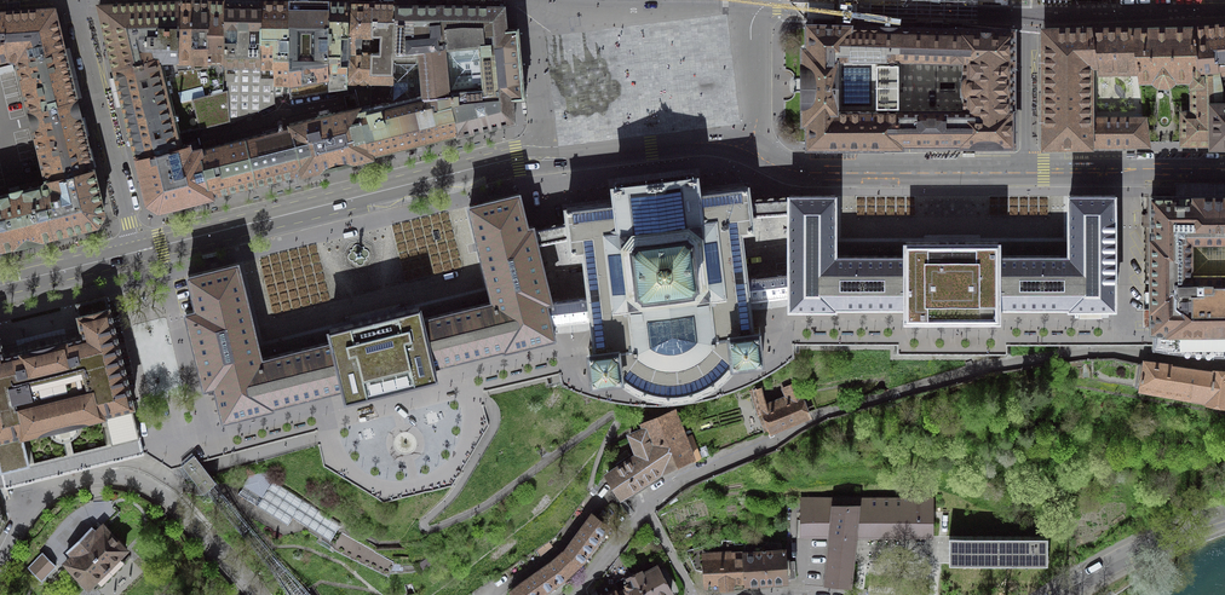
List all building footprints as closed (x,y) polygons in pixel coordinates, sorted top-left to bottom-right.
[(178,61),(179,2),(139,4),(99,6),(99,7),(100,9),(104,27),(114,67),(114,68),(159,57),(160,62),(177,61),(178,61)] [(190,57),(193,3),(186,2),(179,2),(178,61),(177,61),(178,70),(191,69),(191,68),(190,57)] [(201,2),(193,3),(190,57),(191,68),(207,67),(208,67),(207,59),(207,55),(209,2),(201,2)] [(216,3),(209,2),(207,55),(207,59),(208,67),(207,67),(211,94),(223,91),(222,59),(224,54),(224,3),(216,3)] [(260,65),(261,4),(243,3),(224,3),(224,54),(222,59),(224,59),(224,64),(227,64),(226,90),(229,121),(231,122),(275,103),(275,96),(274,65),(260,65)] [(289,15),(289,4),(275,4),(261,4),(260,65),(274,65),(275,96),(290,93),(289,83),(290,83),(290,15),(289,15)] [(289,83),(290,93),(290,99),(329,92),(328,63),(329,4),(309,4),(289,4),(289,15),(290,15),(290,83),(289,83)] [(330,92),(330,90),(346,88),(346,89),(347,89),(349,5),(339,4),(329,4),(328,63),(329,92),(330,92)] [(349,5),(347,89),(369,89),(372,5),(360,5),(349,5)] [(369,89),(370,89),(393,89),(393,82),(392,82),(396,5),(384,5),(372,5),(369,89)] [(392,82),(393,82),(402,82),(406,99),(423,95),(431,94),(435,108),(451,104),(459,135),(472,131),(501,124),(515,121),(513,99),(526,97),(522,61),(519,27),(506,28),(504,10),(504,6),(477,6),(459,5),(440,5),(414,5),(396,5),(392,82)] [(5,12),(4,12),(6,43),(9,57),(8,58),(9,59),(15,61),(17,60),(17,59),(63,48),(63,47),(58,29),(54,11),(54,10),(54,8),(52,9),(5,12)] [(4,12),(2,12),(2,13),(0,13),(0,60),(8,58),(9,57),(6,43),(4,12)] [(806,121),(809,121),(809,144),(810,144),(810,145),(825,145),(826,146),(883,146),(883,145),(898,145),(898,144),(899,144),(899,110),(899,60),(899,28),(898,28),(880,27),(879,27),(879,28),(864,27),(850,27),(847,25),(811,24),(811,25),(810,25),(809,25),(809,26),(809,49),(806,49),(805,49),(804,49),(804,50),(804,66),(804,79),(804,85),(804,91),(805,103),(804,103),(804,120),(805,120),(805,121),(806,121)] [(1224,89),(1224,25),(1222,26),(1192,29),(1192,28),(1191,28),(1195,48),(1196,48),(1198,60),(1199,69),(1219,68),(1221,82),(1222,89),(1224,89)] [(899,110),(899,144),(900,144),(913,144),(960,144),(973,144),(1013,144),(1013,110),(1012,63),(1013,63),(1013,31),(972,30),(960,29),(960,30),(912,29),(899,29),(899,28),(899,60),(964,62),(964,75),(963,75),(963,77),(962,77),(962,94),(963,94),(963,96),(964,96),(964,110),(912,110),(899,110)] [(1193,84),(1221,82),(1219,68),(1199,69),(1198,60),(1196,48),(1195,48),(1191,28),(1161,29),(1131,29),(1136,60),(1138,70),(1139,79),(1153,79),(1154,79),(1158,82),(1159,83),(1161,83),(1167,83),(1169,83),(1173,79),(1174,79),(1174,78),(1175,78),(1188,78),(1193,78),(1193,84)] [(1046,144),(1148,144),(1148,143),(1144,118),(1089,118),(1089,63),(1096,63),(1097,70),(1138,70),(1136,60),(1131,29),(1130,29),(1130,30),(1097,31),(1092,31),(1092,30),(1046,31),(1046,60),(1046,144)] [(17,59),(17,60),(22,81),(25,91),(30,112),(29,112),(30,113),(77,101),(76,100),(70,76),(63,49),(63,48),(17,59)] [(181,146),(178,134),(229,121),(226,90),(223,91),(211,94),(207,67),(191,68),(191,69),(178,70),(177,61),(160,62),(159,57),(114,68),(115,69),(126,113),(137,157),(136,157),(136,159),(181,147),(181,146)] [(393,89),(370,89),(370,107),(361,110),(360,106),(358,107),(371,156),(372,156),(372,154),(415,144),(458,133),(458,135),(459,135),(451,104),(435,108),(431,94),(423,95),(406,99),(402,82),(393,82),(393,89)] [(1221,82),(1193,84),(1193,113),(1191,113),(1191,114),(1185,114),(1183,114),(1183,116),(1183,141),(1183,143),(1186,143),(1211,143),(1213,143),(1213,144),(1224,144),(1224,89),(1222,89),(1221,82)] [(42,159),(47,181),(93,169),(93,168),(92,168),(86,143),(80,117),(81,117),(77,101),(30,113),(33,129),(34,128),(39,149),(41,160),(42,159)] [(257,183),(301,172),(301,174),(320,169),(320,170),(337,165),(354,161),(353,161),(371,156),(358,107),(332,114),(331,112),(317,115),(317,117),(289,124),(290,127),(201,149),(200,148),(199,148),(211,196),(212,196),(212,194),(257,183)] [(181,147),(136,159),(140,172),(142,180),(144,187),(147,202),(159,209),(174,205),(174,204),(196,199),(197,200),(211,196),(199,148),(191,150),(190,146),(189,144),(181,146),(181,147)] [(93,170),(93,169),(47,181),(42,186),(54,234),(55,234),(66,231),(75,229),(84,227),(95,224),(97,224),(101,218),(104,213),(103,211),(100,200),(101,200),(96,181),(96,182),(93,170)] [(751,215),(790,212),(790,200),(789,200),(789,198),(749,200),(748,191),(749,191),(748,185),(742,186),(698,192),(697,185),(698,184),(697,175),(695,176),(695,174),(688,175),(683,176),(683,175),(655,179),(626,182),(627,183),(621,183),(614,184),(614,186),(612,186),(614,195),(615,202),(572,207),(566,208),(567,214),(568,221),(534,229),(534,231),(537,242),(537,241),(538,244),(570,236),(571,246),(571,252),(577,251),(577,250),(583,250),(589,296),(584,297),(584,296),(583,296),(580,296),(580,297),(557,299),(554,300),(551,300),(552,301),(547,302),(552,323),(560,322),(560,321),(582,319),(592,318),(595,346),(588,347),(590,362),(592,377),(620,373),(626,377),(633,381),(639,384),(649,387),(656,389),(663,390),(673,390),(678,390),(680,390),(688,389),(697,386),(704,383),(711,380),(719,375),(724,370),(730,365),(735,359),(763,356),(761,340),(760,326),(753,327),(749,299),(759,298),(759,297),(780,294),(780,295),(790,294),(790,271),(787,271),(782,272),(778,272),(778,273),(756,275),(752,275),(753,276),(751,276),(752,276),(747,277),(741,230),(747,230),(753,230),(753,224),(752,224),(751,215)] [(42,186),(21,191),(21,190),(9,193),(9,194),(0,196),(0,244),(1,248),(2,247),(15,244),(15,245),(28,241),(40,238),(53,234),(53,235),(54,234),(42,186)] [(504,349),(555,336),(552,323),(547,302),(552,301),(551,300),(550,296),(548,286),(547,281),(538,246),(538,244),(537,241),(537,242),(534,231),(534,229),(533,226),(528,227),(521,199),(519,193),(514,195),(494,200),(474,205),(474,204),(469,206),(470,211),(471,211),(478,243),(481,250),(481,252),(483,260),(484,262),(486,270),(485,270),(493,300),(493,302),(492,302),(422,319),(421,313),(419,307),(414,309),(398,313),(397,313),(397,314),(389,316),(389,315),(388,316),(380,318),(378,318),(375,319),(371,320),(369,320),(369,321),(361,323),(361,322),(360,323),(352,325),(352,324),(351,325),(350,324),(335,328),(329,329),(331,335),(333,341),(263,359),(261,359),(261,358),(254,327),(253,327),(251,320),(251,317),(251,318),(249,310),(249,308),(248,308),(246,300),(247,300),(239,268),(238,263),(233,264),(213,269),(193,274),(188,275),(196,309),(185,311),(188,325),(200,374),(203,388),(214,385),(223,419),(273,406),(274,406),(273,404),(343,387),(346,398),(436,376),(437,376),(434,364),(503,347),(504,349)] [(794,195),(789,195),(789,198),(789,200),(790,200),(790,212),(790,271),(790,294),(790,303),(789,303),(789,307),(794,307),(831,307),(835,307),(835,305),(906,305),(906,312),(906,317),(907,317),(912,317),(924,317),(928,317),(975,317),(980,317),(992,316),(992,317),(997,317),(997,316),(999,316),(999,312),(998,312),(998,305),(1069,305),(1069,307),(1074,307),(1111,307),(1115,307),(1115,302),(1115,199),(1116,199),(1116,198),(1115,198),(1115,195),(1111,195),(1074,195),(1069,195),(1069,196),(1069,200),(1070,200),(1070,247),(1069,247),(1069,248),(1070,248),(1070,254),(1069,254),(1069,255),(1070,255),(1070,256),(998,256),(998,247),(999,247),(999,242),(997,242),(992,242),(981,242),(976,242),(976,243),(952,243),(928,243),(928,242),(924,242),(912,242),(907,242),(906,242),(906,247),(906,256),(835,256),(835,200),(835,195),(831,195),(831,196),(794,196),(794,195)] [(1219,195),(1175,195),(1175,196),(1147,196),(1147,214),(1141,215),(1141,227),(1144,227),(1151,227),(1151,235),(1151,308),(1151,344),(1151,353),(1184,357),(1203,359),(1217,360),(1224,360),(1224,195),(1219,195)] [(0,471),(0,472),(2,472),(4,479),(6,487),(140,454),(143,453),(141,446),(139,438),(141,438),(133,405),(109,308),(106,296),(76,304),(79,315),(78,315),(83,335),(57,341),(43,345),(29,348),(3,354),(0,342),(0,471)] [(1224,401),(1224,372),(1213,372),(1199,371),(1166,366),(1146,364),(1140,363),(1136,386),(1224,401)] [(761,389),(750,391),(756,407),(761,405),(764,412),(766,411),(773,429),(807,415),(806,413),(799,398),(802,397),(804,396),(801,390),(804,390),(802,379),(793,383),(794,385),(792,386),(789,377),(780,381),(787,395),(765,403),(761,389)] [(691,455),(674,412),(644,425),(646,429),(631,435),(639,454),(608,474),(621,494),(661,467),(666,466),(691,455)] [(186,463),(182,464),(189,473),(204,491),(210,486),(216,481),(206,469),(199,460),(195,461),(186,463)] [(245,484),(238,494),(251,502),(288,525),(293,517),(330,541),(341,523),(271,480),(274,476),(268,472),(250,477),(246,484),(245,484)] [(932,498),(802,498),(802,535),(803,535),(803,530),(831,530),(831,535),(830,535),(826,580),(826,581),(850,584),(850,583),(854,542),(855,537),(855,536),(856,536),(917,536),(932,536),(932,498)] [(553,561),(563,577),(580,562),(591,548),(608,525),(593,514),(565,550),(553,561)] [(126,549),(103,526),(97,532),(92,527),(79,539),(67,551),(72,556),(66,563),(88,585),(126,549)] [(1048,536),(950,536),(950,563),(1005,563),(1048,564),(1048,536)] [(744,543),(746,582),(757,582),(787,579),(796,578),(795,561),(785,561),(785,550),(782,550),(781,543),(766,541),(744,543)] [(733,583),(746,582),(744,543),(706,545),(686,550),(695,569),(708,572),(709,588),(719,587),(719,584),(733,583)] [(28,567),(42,580),(56,566),(49,559),(42,552),(28,567)] [(431,554),(416,564),(420,569),(434,559),(431,554)] [(563,577),(553,561),(511,590),(515,594),(538,594),(543,592),(563,577)] [(657,566),(643,573),(642,571),(628,578),(626,574),(621,577),(627,587),(617,593),(616,593),(618,594),(666,594),(671,592),(657,566)]
